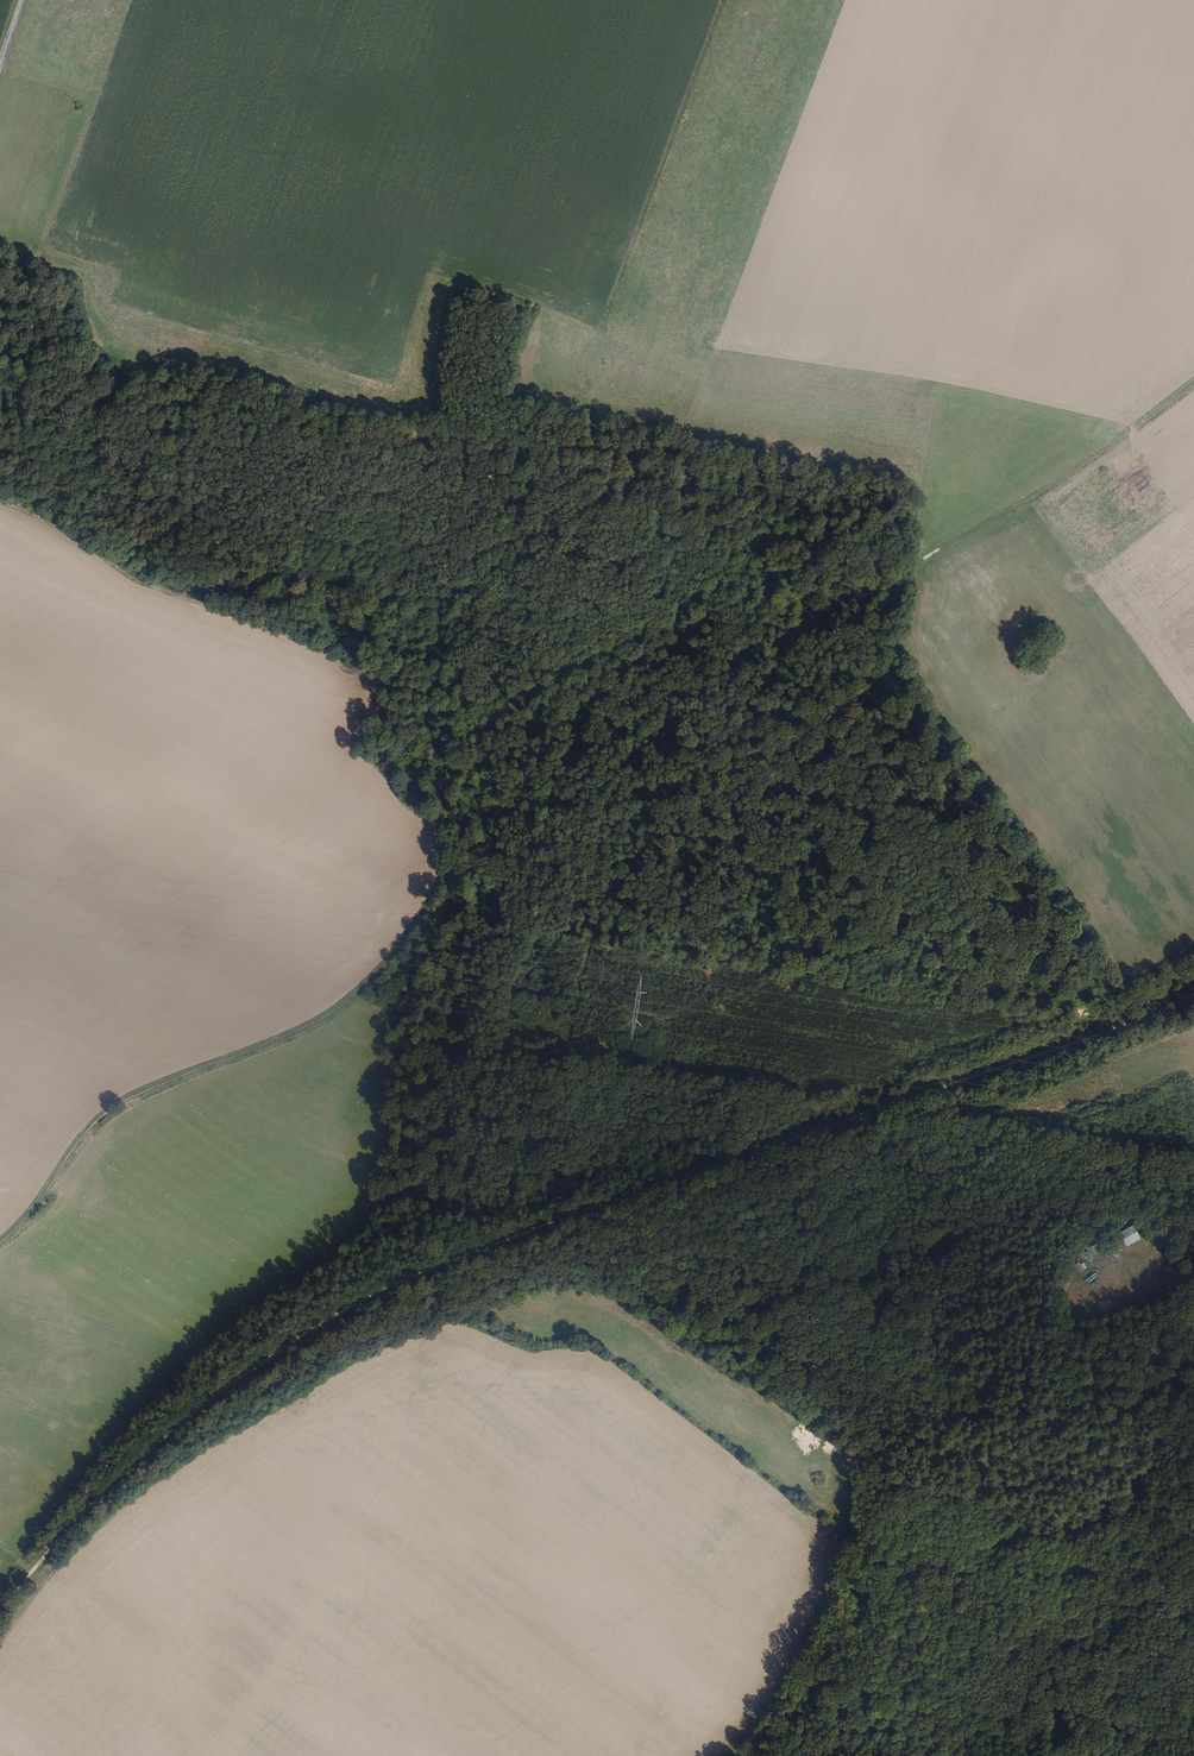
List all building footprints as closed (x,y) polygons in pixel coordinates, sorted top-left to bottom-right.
[(1134,1225),(1118,1233),(1124,1245),(1140,1237),(1134,1225)] [(1085,1270),(1078,1261),(1071,1267),(1079,1275),(1085,1270)] [(1070,1282),(1063,1280),(1060,1287),(1067,1290),(1070,1282)] [(1138,1304),(1131,1290),(1115,1299),(1123,1313),(1138,1304)]
